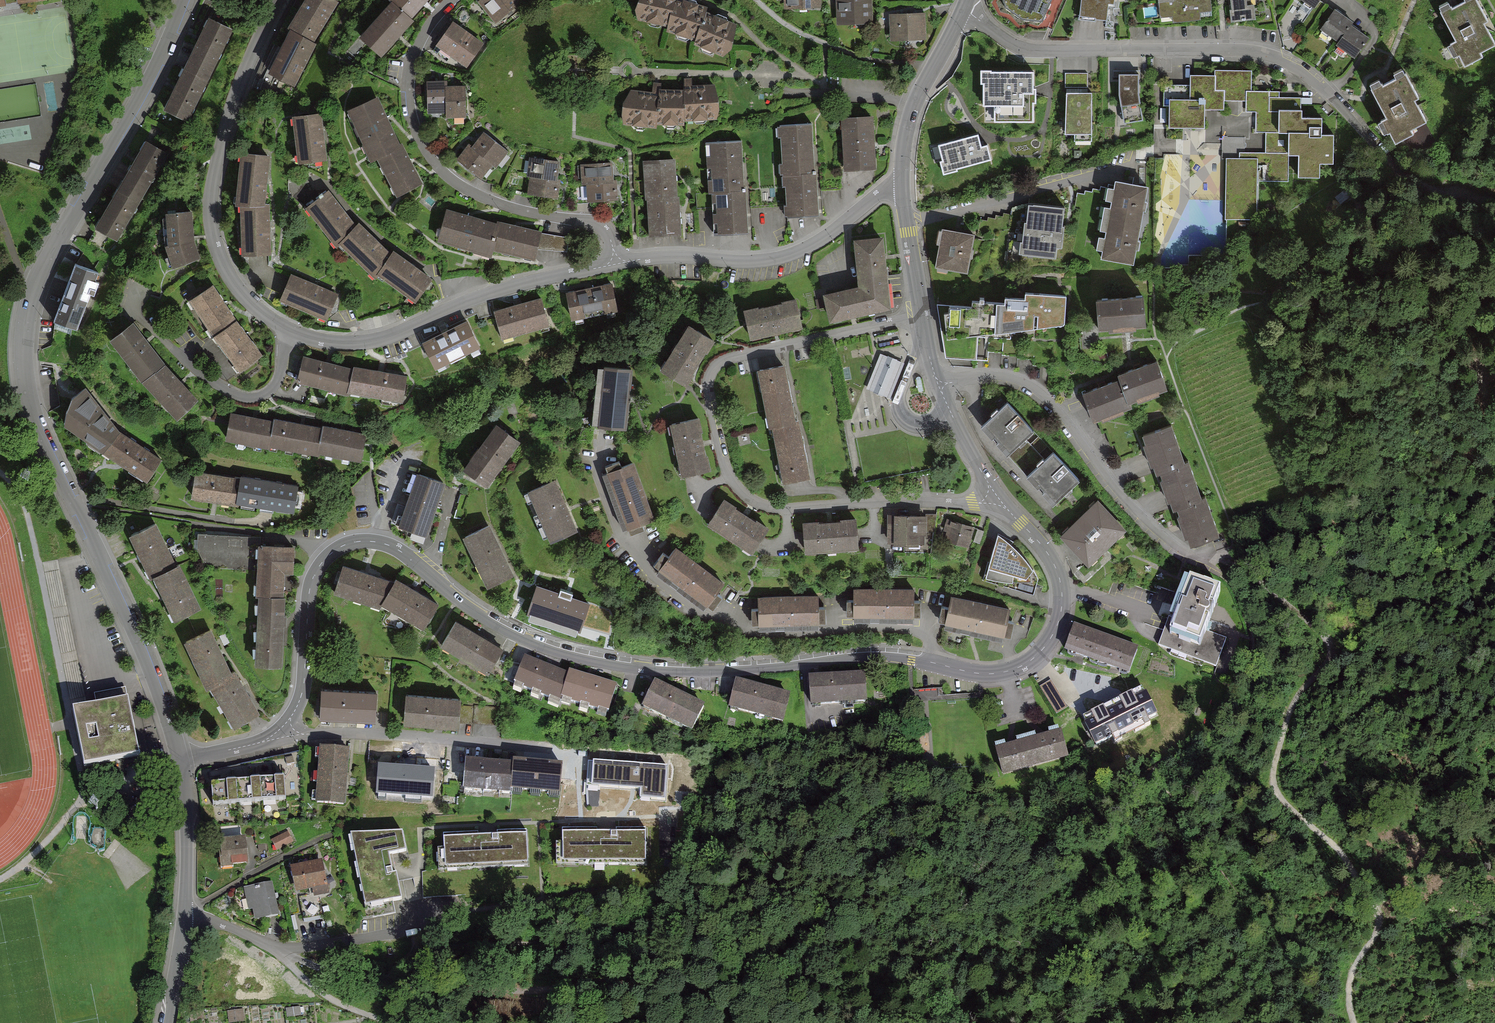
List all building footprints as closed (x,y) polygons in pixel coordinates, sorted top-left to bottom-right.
[(287,31),(275,53),(264,74),(291,88),(315,43),(311,41),(334,2),(331,0),(300,0),(297,5),(283,29),(287,31)] [(387,2),(354,39),(378,59),(397,37),(411,21),(407,18),(420,4),(424,0),(385,0),(387,2)] [(525,0),(473,0),(493,25),(525,0)] [(633,7),(637,18),(665,24),(671,0),(636,0),(633,7)] [(689,0),(671,0),(665,24),(664,30),(694,38),(703,10),(705,4),(689,0)] [(821,0),(786,0),(786,8),(820,8),(821,0)] [(872,0),(832,0),(835,0),(836,23),(873,23),(872,0)] [(1038,20),(1046,0),(1004,0),(1004,5),(1018,19),(1038,20)] [(1107,18),(1109,2),(1116,2),(1116,0),(1082,0),(1080,15),(1107,18)] [(1159,15),(1173,14),(1173,19),(1202,17),(1201,9),(1212,8),(1212,0),(1158,0),(1159,15)] [(1256,16),(1255,1),(1247,1),(1246,0),(1230,0),(1230,6),(1231,18),(1256,16)] [(1442,9),(1457,39),(1451,42),(1462,64),(1481,54),(1479,51),(1494,43),(1494,39),(1485,20),(1489,18),(1480,0),(1460,0),(1442,9)] [(1357,55),(1372,32),(1367,29),(1353,20),(1355,15),(1348,11),(1336,3),(1323,25),(1342,37),(1338,43),(1357,55)] [(735,21),(703,10),(694,38),(693,43),(723,54),(730,45),(735,21)] [(925,40),(926,12),(887,10),(886,38),(925,40)] [(210,76),(232,29),(206,17),(195,40),(184,64),(173,87),(162,111),(188,123),(210,76)] [(462,72),(482,45),(449,20),(429,48),(462,72)] [(1300,179),(1322,179),(1322,160),(1335,160),(1335,130),(1323,130),(1323,112),(1303,112),(1303,97),(1280,97),(1280,90),(1253,90),(1253,68),(1212,68),(1212,73),(1190,73),(1190,83),(1163,84),(1163,105),(1169,105),(1169,125),(1204,125),(1204,109),(1225,108),(1225,100),(1241,100),(1241,118),(1250,118),(1250,134),(1266,134),(1266,152),(1240,152),(1240,157),(1225,157),(1225,220),(1257,220),(1257,182),(1288,182),(1288,153),(1299,153),(1300,179)] [(1421,94),(1407,68),(1371,87),(1387,117),(1380,120),(1386,132),(1390,130),(1396,142),(1413,133),(1411,128),(1428,120),(1416,97),(1421,94)] [(991,71),(981,71),(981,84),(983,84),(983,107),(994,107),(994,123),(1034,123),(1034,105),(1036,105),(1036,89),(1034,89),(1034,72),(991,72),(991,71)] [(1065,73),(1066,88),(1088,88),(1087,73),(1065,73)] [(1138,75),(1119,75),(1119,95),(1124,124),(1142,120),(1138,93),(1138,75)] [(690,77),(682,77),(682,89),(682,119),(714,118),(717,109),(716,96),(714,83),(690,84),(690,77)] [(467,119),(466,87),(448,88),(447,82),(427,83),(428,118),(446,117),(446,120),(467,119)] [(654,123),(658,88),(659,83),(652,82),(651,91),(627,88),(620,104),(620,113),(622,123),(653,127),(654,123)] [(682,89),(658,88),(654,123),(682,124),(682,119),(682,89)] [(1092,141),(1092,94),(1066,94),(1065,134),(1075,135),(1074,141),(1092,141)] [(384,118),(374,97),(342,113),(366,163),(372,161),(391,198),(420,184),(409,162),(399,144),(397,146),(384,118)] [(328,164),(322,116),(292,119),(298,167),(328,164)] [(875,144),(874,117),(840,119),(843,173),(876,171),(875,144)] [(779,126),(782,177),(815,175),(813,148),(812,124),(779,126)] [(495,168),(508,153),(484,133),(472,146),(469,144),(456,159),(481,180),(493,166),(495,168)] [(978,135),(938,146),(942,161),(939,161),(943,176),(958,172),(957,170),(991,160),(987,145),(981,147),(981,144),(978,135)] [(143,196),(167,152),(142,138),(130,159),(118,182),(105,204),(93,225),(119,239),(143,196)] [(709,194),(712,194),(744,192),(742,165),(741,141),(706,143),(709,194)] [(269,206),(265,206),(268,178),(270,160),(241,157),(236,210),(240,210),(242,260),(271,259),(269,222),(269,206)] [(560,161),(529,157),(526,178),(529,178),(526,195),(558,199),(560,180),(558,179),(560,161)] [(676,179),(675,160),(643,162),(645,201),(647,201),(649,236),(681,235),(680,210),(679,196),(677,196),(676,179)] [(588,204),(618,203),(617,181),(614,181),(613,164),(580,166),(582,201),(588,200),(588,204)] [(816,175),(815,175),(782,177),(785,218),(819,216),(817,194),(816,175)] [(1147,182),(1113,177),(1100,257),(1134,263),(1147,182)] [(325,189),(301,207),(332,249),(336,246),(372,281),(375,278),(411,305),(429,280),(410,266),(391,252),(389,255),(372,239),(357,223),(353,227),(339,208),(325,189)] [(746,192),(744,192),(712,194),(714,235),(748,233),(747,211),(746,192)] [(1060,244),(1065,203),(1028,198),(1026,217),(1025,217),(1022,237),(1020,237),(1019,250),(1056,255),(1057,244),(1060,244)] [(166,208),(167,244),(166,245),(177,266),(201,253),(193,237),(192,207),(166,208)] [(534,263),(541,233),(519,228),(477,219),(442,211),(436,241),(534,263)] [(974,231),(940,226),(933,266),(967,272),(974,231)] [(882,234),(853,237),(859,286),(862,315),(891,312),(889,291),(885,256),(882,234)] [(97,280),(100,272),(76,262),(69,279),(53,319),(77,328),(91,295),(93,296),(99,281),(97,280)] [(337,294),(291,277),(280,304),(326,322),(337,294)] [(618,307),(613,280),(566,290),(571,316),(618,307)] [(228,302),(214,281),(188,299),(237,369),(263,351),(250,333),(228,302)] [(859,286),(823,290),(826,319),(862,315),(859,286)] [(1000,300),(998,328),(1061,322),(1064,293),(1022,290),(1022,296),(1000,294),(1000,300)] [(1144,325),(1142,291),(1092,293),(1094,328),(1144,325)] [(547,324),(540,296),(489,309),(497,338),(547,324)] [(998,328),(1000,300),(970,298),(969,306),(936,304),(944,357),(976,359),(978,330),(998,328)] [(741,309),(746,337),(799,327),(794,299),(741,309)] [(480,347),(464,316),(421,337),(437,368),(480,347)] [(715,336),(689,321),(660,368),(686,384),(715,336)] [(153,349),(132,323),(111,342),(174,418),(196,400),(179,379),(153,349)] [(303,353),(297,379),(348,390),(348,387),(402,399),(407,373),(380,367),(354,361),(353,364),(328,358),(303,353)] [(902,362),(882,353),(866,387),(886,396),(902,362)] [(1128,404),(1168,389),(1157,359),(1115,375),(1128,404)] [(633,365),(604,362),(597,423),(626,427),(633,365)] [(785,366),(758,371),(769,425),(773,424),(796,419),(785,366)] [(1115,375),(1079,388),(1090,418),(1128,404),(1115,375)] [(81,434),(100,450),(113,459),(145,483),(162,461),(119,428),(78,389),(58,413),(81,434)] [(1042,456),(1024,436),(1029,432),(1004,403),(980,423),(1006,452),(1024,472),(1042,456)] [(230,410),(225,437),(361,459),(366,432),(334,427),(299,421),(254,414),(230,410)] [(670,420),(680,472),(710,467),(700,415),(670,420)] [(784,481),(809,476),(798,419),(796,419),(773,424),(784,481)] [(522,439),(497,420),(464,464),(488,483),(522,439)] [(1170,423),(1141,433),(1153,469),(1156,468),(1182,460),(1170,423)] [(1026,473),(1054,503),(1080,479),(1052,449),(1026,473)] [(1182,460),(1156,468),(1169,506),(1174,504),(1199,496),(1186,458),(1182,460)] [(623,526),(651,516),(631,463),(603,474),(623,526)] [(240,473),(240,476),(195,469),(191,496),(215,500),(236,503),(236,502),(266,506),(293,511),(298,483),(240,473)] [(446,480),(416,470),(398,523),(427,533),(446,480)] [(579,528),(557,474),(528,486),(550,539),(579,528)] [(1217,534),(1203,494),(1199,496),(1174,504),(1187,544),(1217,534)] [(1057,531),(1085,563),(1124,528),(1095,497),(1057,531)] [(722,498),(704,525),(748,553),(765,527),(722,498)] [(885,515),(885,543),(924,543),(924,515),(885,515)] [(969,547),(976,527),(945,516),(938,536),(969,547)] [(799,521),(800,552),(855,549),(854,518),(799,521)] [(515,572),(492,522),(463,535),(487,585),(515,572)] [(140,557),(150,576),(153,574),(164,597),(175,619),(199,607),(178,564),(175,565),(155,525),(130,536),(140,557)] [(1035,591),(1039,576),(1034,563),(1025,550),(1014,538),(998,525),(983,574),(1035,591)] [(205,570),(257,571),(258,544),(258,537),(196,535),(196,549),(205,570)] [(257,571),(256,617),(255,666),(282,667),(283,627),(283,618),(285,575),(285,571),(293,571),(293,545),(258,544),(257,571)] [(706,604),(722,582),(673,546),(657,568),(706,604)] [(417,592),(396,579),(394,582),(367,572),(344,564),(335,590),(379,605),(382,601),(421,626),(435,603),(417,592)] [(1215,587),(1183,575),(1161,635),(1193,647),(1215,587)] [(581,628),(591,600),(539,581),(528,609),(581,628)] [(913,587),(848,588),(848,621),(913,620),(913,587)] [(818,593),(748,595),(749,628),(819,627),(818,593)] [(946,593),(940,621),(1000,635),(1006,607),(946,593)] [(489,671),(505,646),(456,616),(440,641),(489,671)] [(1104,635),(1072,623),(1061,653),(1094,665),(1104,635)] [(210,626),(182,639),(202,684),(208,681),(230,725),(257,712),(245,689),(234,667),(229,669),(221,651),(210,626)] [(1127,677),(1138,647),(1104,635),(1094,665),(1127,677)] [(570,672),(526,654),(514,682),(561,700),(570,672)] [(618,683),(571,669),(562,696),(611,712),(618,683)] [(862,704),(860,675),(806,678),(808,707),(862,704)] [(691,729),(705,702),(658,678),(645,705),(665,715),(691,729)] [(780,723),(789,694),(738,678),(729,707),(780,723)] [(375,719),(377,689),(321,686),(319,716),(375,719)] [(1157,716),(1142,687),(1111,703),(1126,732),(1157,716)] [(462,695),(405,690),(403,721),(459,725),(462,695)] [(139,756),(128,701),(75,711),(86,767),(139,756)] [(1081,719),(1096,748),(1126,732),(1111,703),(1081,719)] [(1067,756),(1058,726),(1025,736),(1034,766),(1067,756)] [(985,747),(994,777),(1034,766),(1025,736),(985,747)] [(350,748),(319,746),(314,802),(346,804),(350,748)] [(465,790),(513,793),(515,762),(467,759),(465,790)] [(515,760),(513,791),(562,794),(564,763),(515,760)] [(667,764),(594,760),(592,784),(641,787),(640,795),(665,796),(667,764)] [(435,767),(378,763),(376,797),(432,800),(435,767)] [(284,775),(209,779),(211,807),(285,803),(284,775)] [(408,847),(404,828),(355,830),(369,903),(402,894),(391,851),(408,847)] [(644,828),(557,829),(557,860),(644,859),(644,828)] [(525,830),(440,833),(441,866),(527,863),(525,830)] [(289,832),(272,840),(277,851),(294,843),(289,832)] [(248,865),(248,834),(219,834),(219,865),(248,865)] [(322,859),(292,864),(298,892),(327,887),(322,859)] [(272,881),(245,887),(253,919),(280,912),(272,881)] [(288,1017),(302,1015),(300,1006),(287,1008),(288,1017)] [(229,1022),(245,1020),(244,1007),(228,1010),(229,1022)] [(186,1022),(202,1020),(200,1010),(185,1013),(186,1022)] [(208,1016),(209,1022),(220,1022),(218,1014),(208,1016)]
